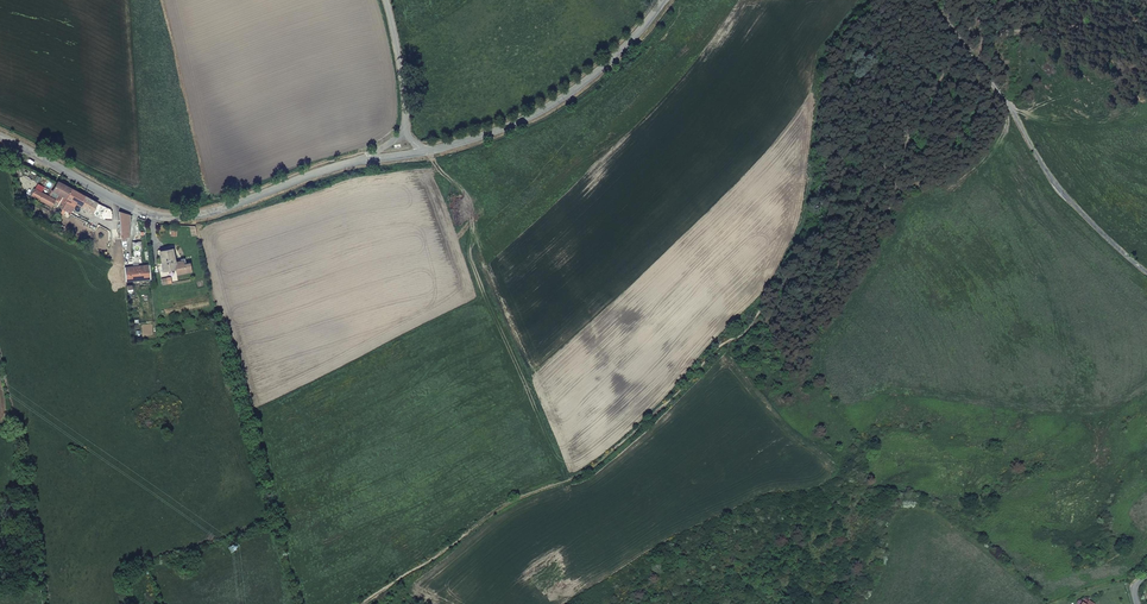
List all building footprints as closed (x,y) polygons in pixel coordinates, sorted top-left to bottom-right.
[(54,201),(62,205),(71,188),(57,181),(49,196),(35,189),(32,195),(51,206),(54,201)] [(71,188),(62,205),(65,200),(79,206),(80,204),(97,212),(101,203),(71,188)] [(130,225),(129,215),(119,212),(120,224),(120,233),(126,232),(128,232),(127,225),(130,225)] [(158,252),(162,271),(174,269),(175,274),(190,272),(189,264),(185,264),(181,265),(180,261),(174,262),(171,249),(158,252)] [(127,267),(128,281),(150,278),(148,265),(127,267)]
